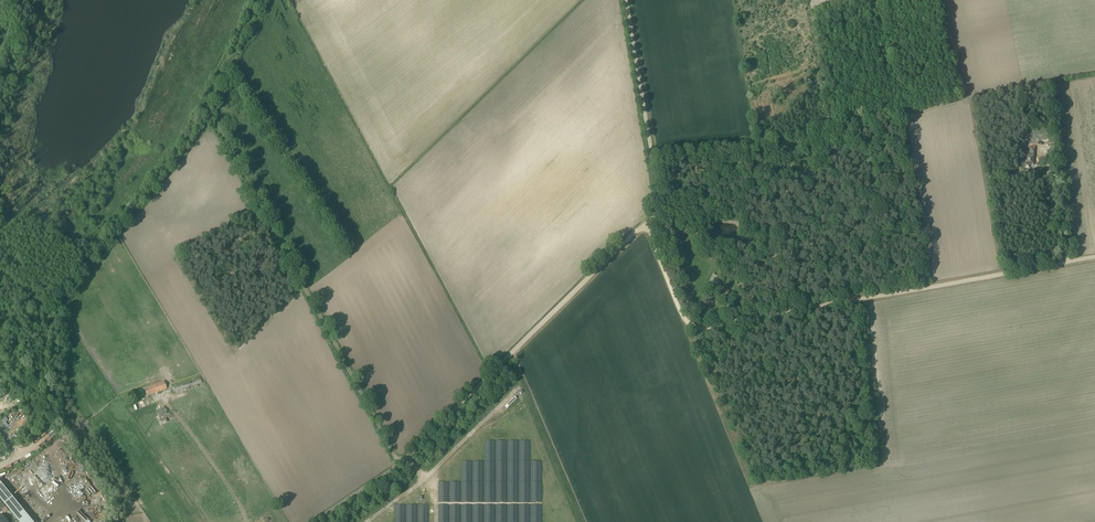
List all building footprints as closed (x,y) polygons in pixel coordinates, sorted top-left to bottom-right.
[(1025,154),(1025,158),(1024,164),(1033,164),(1034,148),(1029,148),(1028,155),(1025,154)] [(716,275),(712,285),(717,287),(722,278),(716,275)] [(172,387),(174,393),(194,385),(195,388),(198,386),(197,385),(203,383),(201,377),(179,385),(172,387)] [(164,381),(145,388),(148,396),(167,389),(164,381)] [(167,413),(164,407),(156,411),(159,417),(167,413)] [(8,420),(4,415),(1,417),(0,415),(0,421),(3,425),(8,420)] [(46,442),(52,438),(49,434),(43,438),(46,442)] [(5,514),(8,511),(0,500),(0,508),(5,514)] [(367,509),(366,517),(377,517),(377,509),(367,509)]
